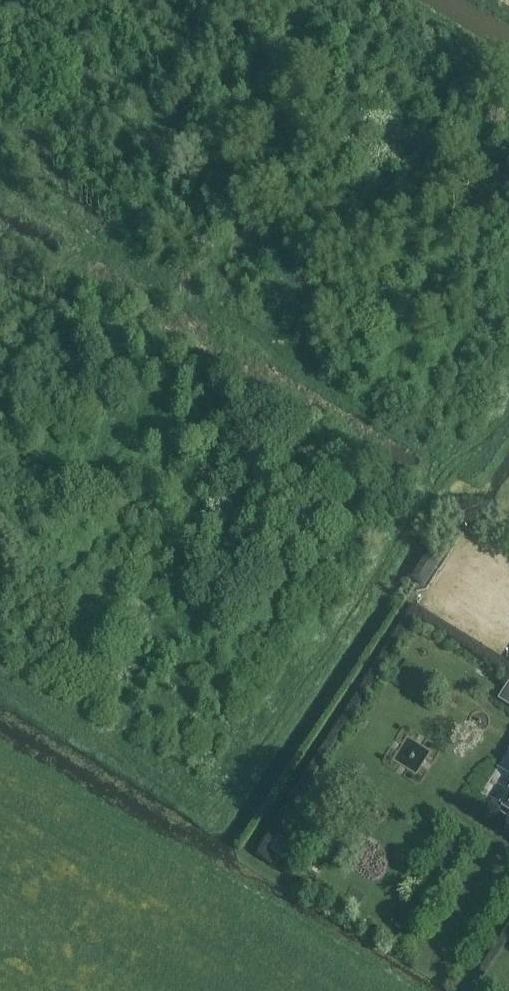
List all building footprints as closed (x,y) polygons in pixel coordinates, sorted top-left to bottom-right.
[(428,552),(411,578),(424,587),(442,561),(428,552)] [(498,700),(508,707),(508,683),(498,700)] [(278,836),(269,850),(289,863),(298,848),(278,836)]
